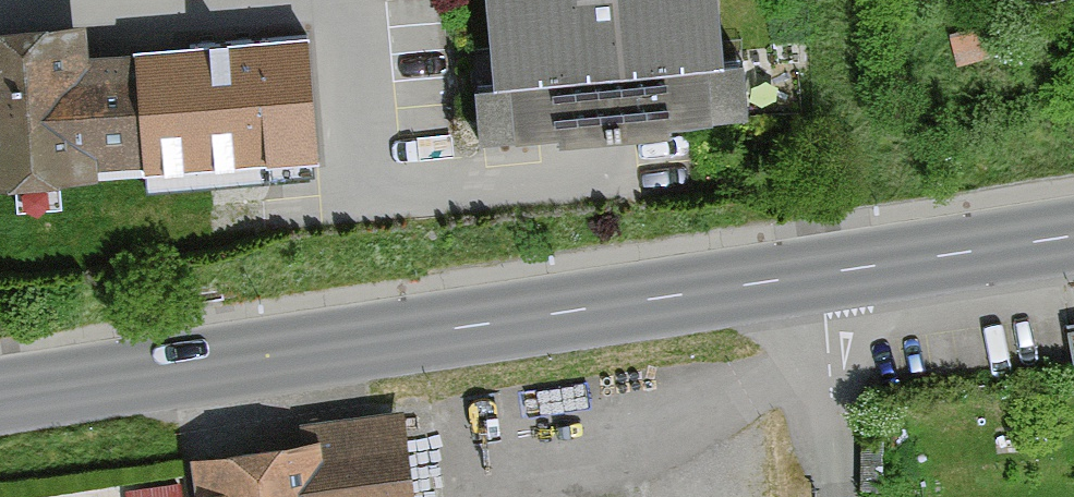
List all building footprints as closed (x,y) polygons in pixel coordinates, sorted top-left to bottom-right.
[(727,0),(497,0),(507,97),(494,99),(500,151),(764,126),(759,71),(734,74),(727,0)] [(87,33),(0,40),(0,195),(97,187),(97,179),(149,174),(139,59),(89,64),(87,33)] [(304,45),(139,59),(149,174),(314,160),(304,45)] [(404,414),(298,429),(302,452),(205,465),(209,496),(415,496),(404,414)]
